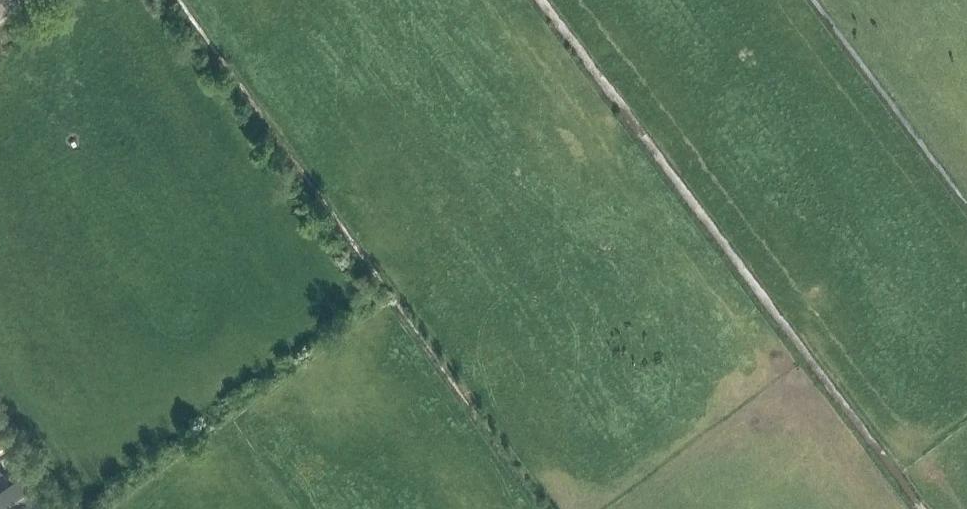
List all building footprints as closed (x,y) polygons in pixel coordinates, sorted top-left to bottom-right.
[(0,486),(0,508),(44,508),(47,507),(22,470),(0,486)]
